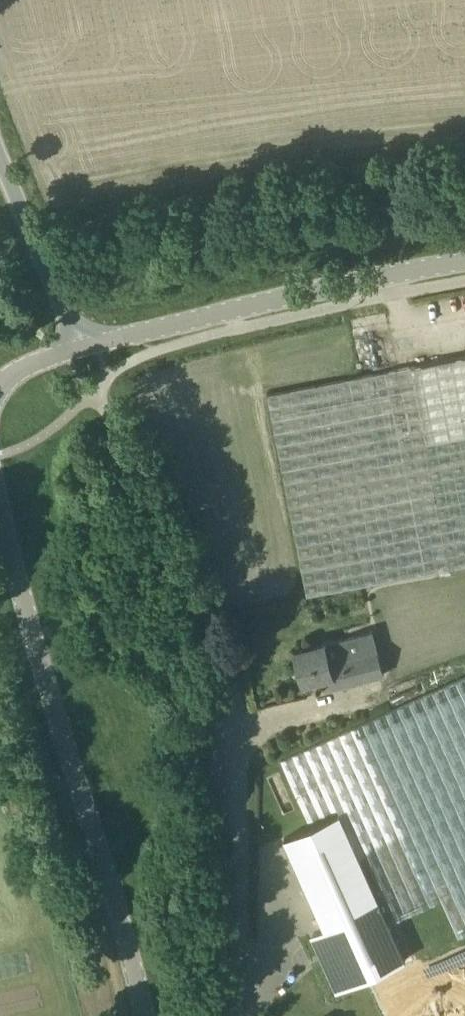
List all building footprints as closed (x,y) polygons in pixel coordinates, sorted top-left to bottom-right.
[(32,322),(27,328),(34,333),(39,327),(32,322)] [(464,565),(464,356),(268,394),(271,414),(308,596),(464,565)] [(353,683),(386,675),(373,629),(372,628),(326,641),(326,642),(295,650),(304,683),(330,676),(333,688),(353,683)] [(394,709),(281,760),(308,820),(338,807),(340,813),(284,838),(318,914),(325,929),(313,934),(322,953),(322,955),(324,959),(324,960),(337,989),(349,983),(350,985),(371,975),(406,960),(360,857),(366,854),(395,920),(442,899),(450,919),(459,938),(464,935),(464,677),(394,709)] [(332,999),(340,1015),(464,1015),(464,935),(459,938),(450,919),(442,899),(395,920),(366,854),(360,857),(406,960),(412,957),(414,963),(332,999)]
